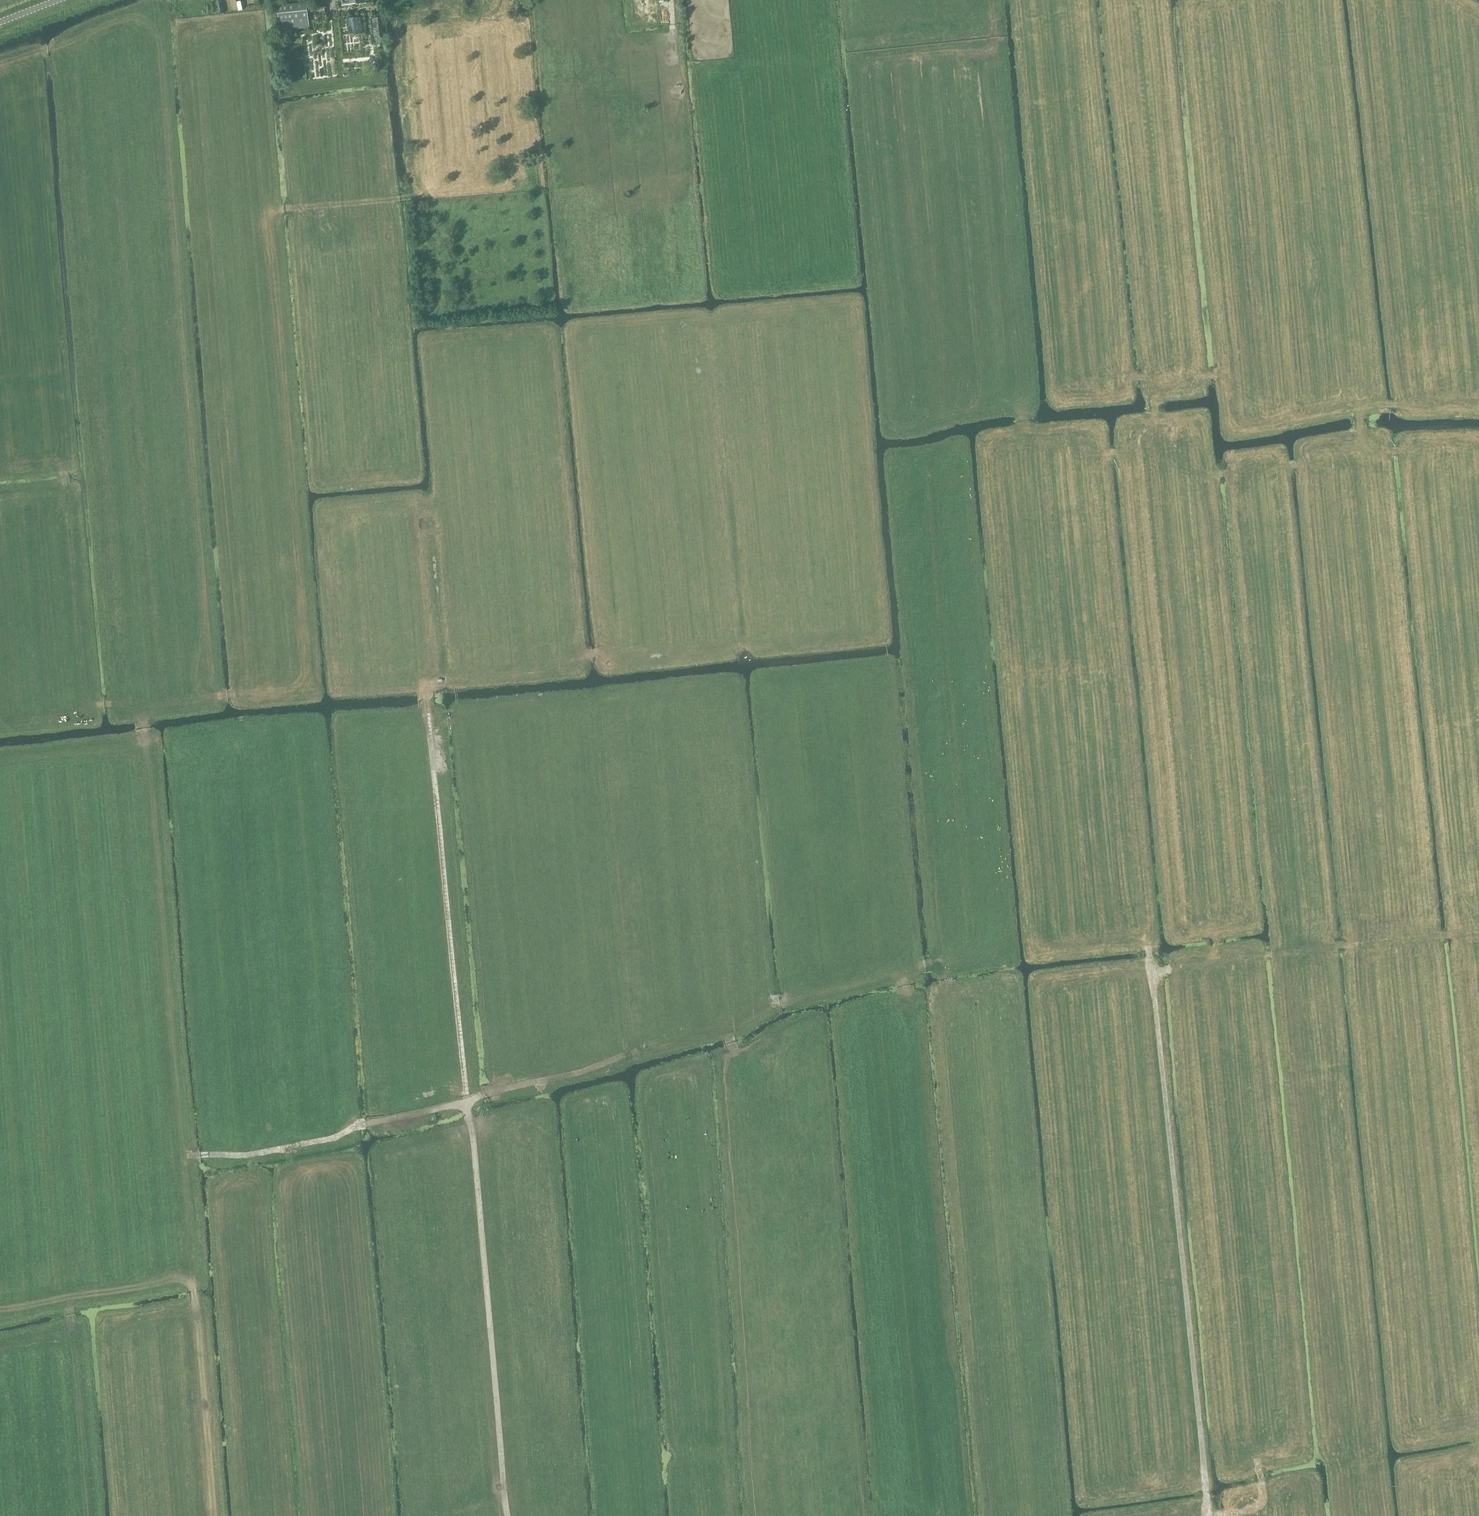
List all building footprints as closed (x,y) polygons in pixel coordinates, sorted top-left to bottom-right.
[(306,2),(277,5),(279,30),(308,27),(306,2)] [(349,34),(365,33),(364,18),(348,19),(349,34)] [(375,39),(386,38),(384,18),(373,19),(375,39)]
